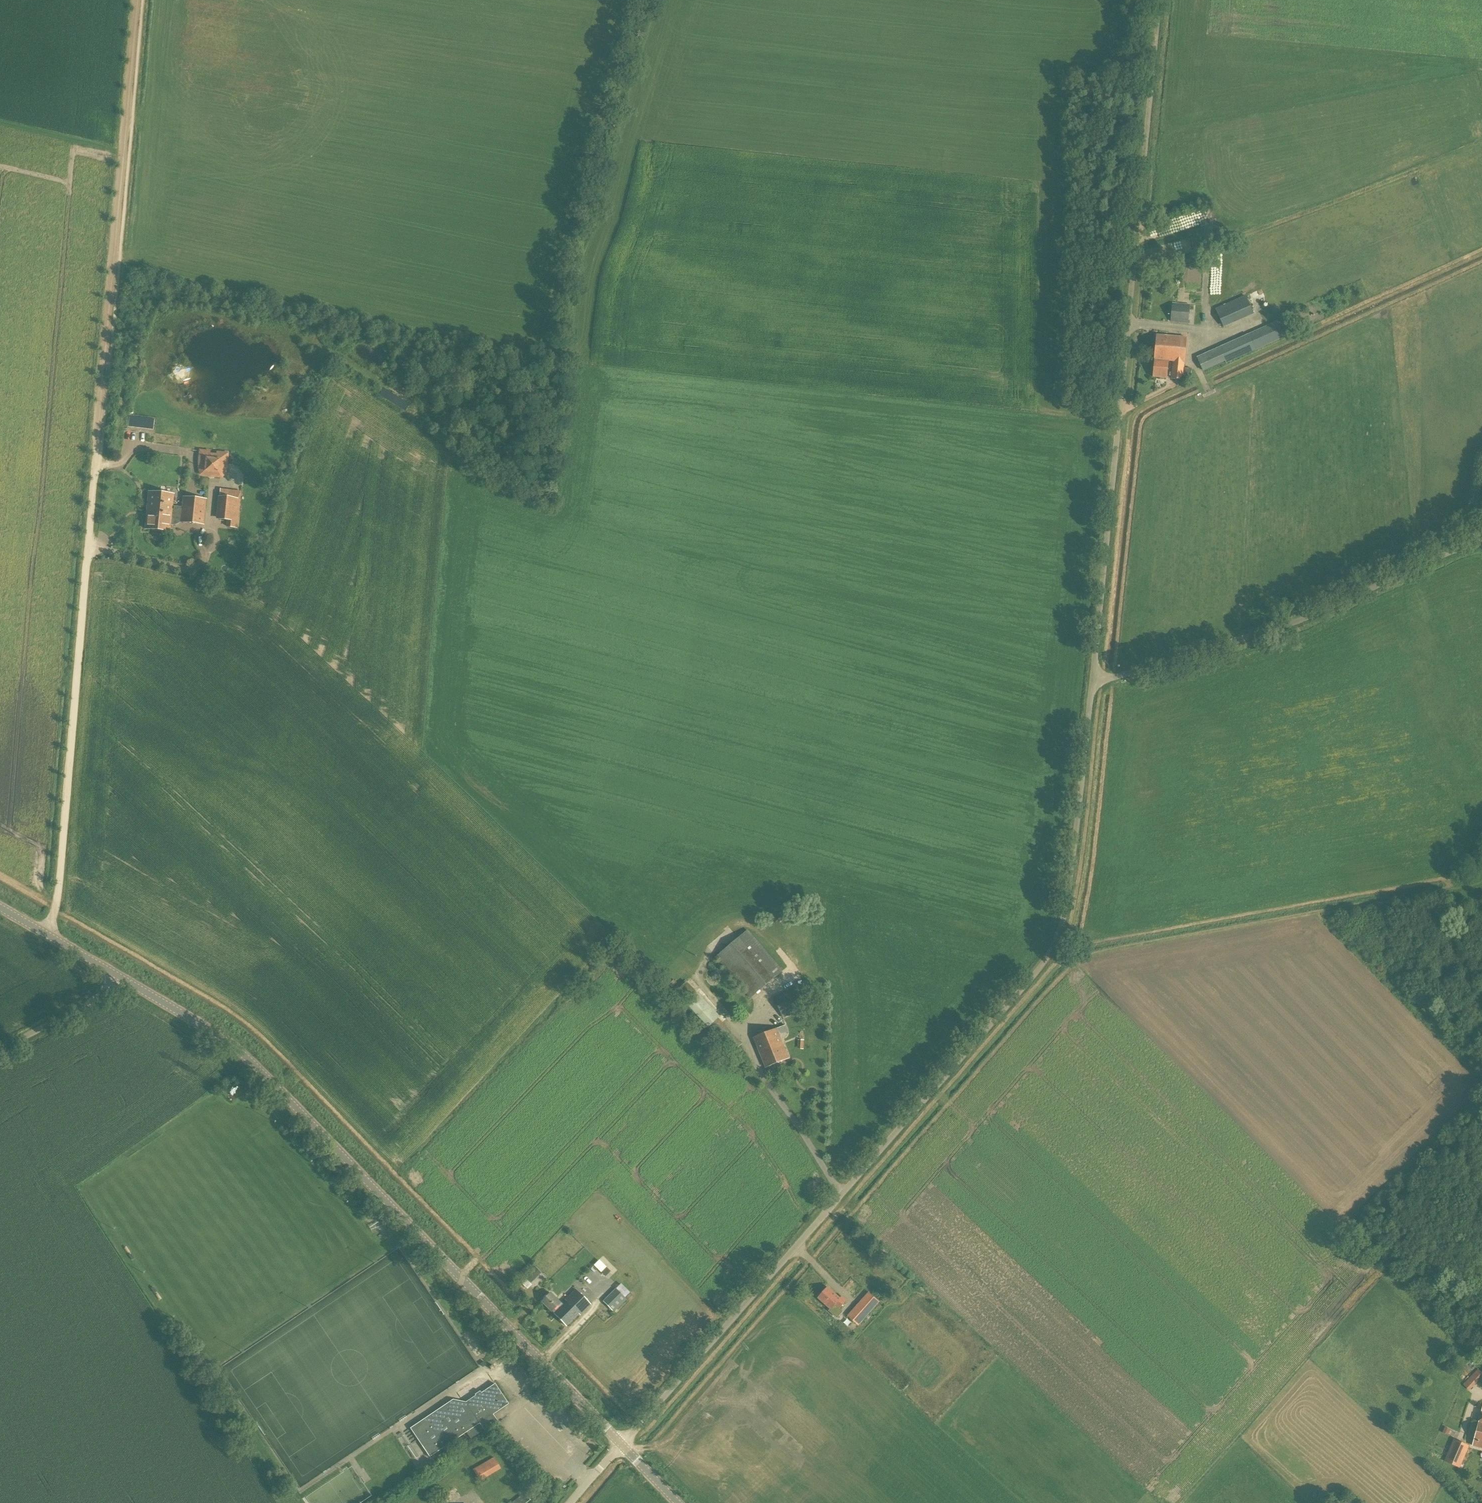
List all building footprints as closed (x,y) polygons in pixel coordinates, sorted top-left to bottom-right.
[(1215,309),(1224,327),(1254,314),(1246,295),(1215,309)] [(1190,304),(1173,303),(1172,321),(1188,323),(1190,304)] [(1292,325),(1295,332),(1305,327),(1308,325),(1305,320),(1303,321),(1302,320),(1296,323),(1292,325)] [(1276,322),(1249,334),(1255,351),(1284,337),(1276,322)] [(1155,360),(1169,361),(1173,362),(1171,379),(1183,381),(1182,380),(1191,381),(1192,369),(1184,368),(1187,337),(1156,334),(1154,360),(1155,360)] [(1219,347),(1220,349),(1226,362),(1226,363),(1255,351),(1249,334),(1248,334),(1219,347)] [(1226,362),(1220,349),(1198,357),(1203,370),(1226,362)] [(1167,378),(1169,361),(1155,360),(1153,377),(1167,378)] [(209,452),(199,451),(198,459),(202,461),(201,474),(220,476),(221,462),(225,461),(225,453),(215,453),(215,455),(209,455),(209,452)] [(226,527),(238,528),(241,491),(220,489),(219,496),(218,496),(215,519),(226,520),(226,527)] [(149,492),(147,511),(192,515),(192,507),(204,508),(205,500),(184,497),(183,507),(172,506),(173,494),(149,492)] [(171,520),(182,521),(203,523),(204,508),(192,507),(192,515),(147,511),(145,529),(170,531),(171,520)] [(782,970),(748,930),(717,957),(751,997),(782,970)] [(798,987),(775,996),(783,1017),(806,1008),(798,987)] [(808,1021),(805,1014),(795,1018),(798,1025),(808,1021)] [(754,1038),(759,1051),(767,1047),(769,1051),(784,1045),(777,1028),(754,1038)] [(767,1047),(759,1051),(766,1068),(790,1058),(784,1045),(769,1051),(767,1047)] [(611,1272),(599,1260),(593,1266),(605,1277),(611,1272)] [(531,1284),(541,1273),(536,1268),(525,1279),(531,1284)] [(891,1294),(890,1293),(896,1287),(878,1272),(873,1277),(878,1282),(848,1315),(859,1325),(880,1302),(879,1301),(880,1298),(884,1302),(891,1294)] [(603,1301),(614,1312),(626,1299),(624,1297),(628,1293),(620,1285),(603,1301)] [(828,1287),(818,1298),(831,1309),(835,1305),(839,1309),(847,1300),(842,1296),(841,1298),(828,1287)] [(560,1307),(554,1314),(566,1326),(578,1313),(580,1315),(590,1304),(575,1289),(565,1300),(567,1301),(560,1307)] [(552,1312),(554,1314),(560,1307),(558,1305),(561,1302),(550,1291),(540,1301),(551,1312),(552,1312)] [(1481,1376),(1481,1369),(1479,1366),(1465,1383),(1472,1389),(1481,1376)] [(474,1394),(474,1395),(464,1403),(452,1400),(410,1428),(428,1457),(478,1423),(483,1430),(496,1421),(492,1414),(508,1404),(494,1383),(480,1393),(479,1391),(474,1394)] [(1474,1441),(1472,1445),(1481,1448),(1481,1408),(1474,1441)] [(1445,1461),(1460,1467),(1469,1445),(1454,1439),(1445,1461)] [(494,1457),(473,1469),(479,1481),(501,1469),(494,1457)] [(513,1502),(528,1502),(530,1501),(524,1494),(513,1502)]
